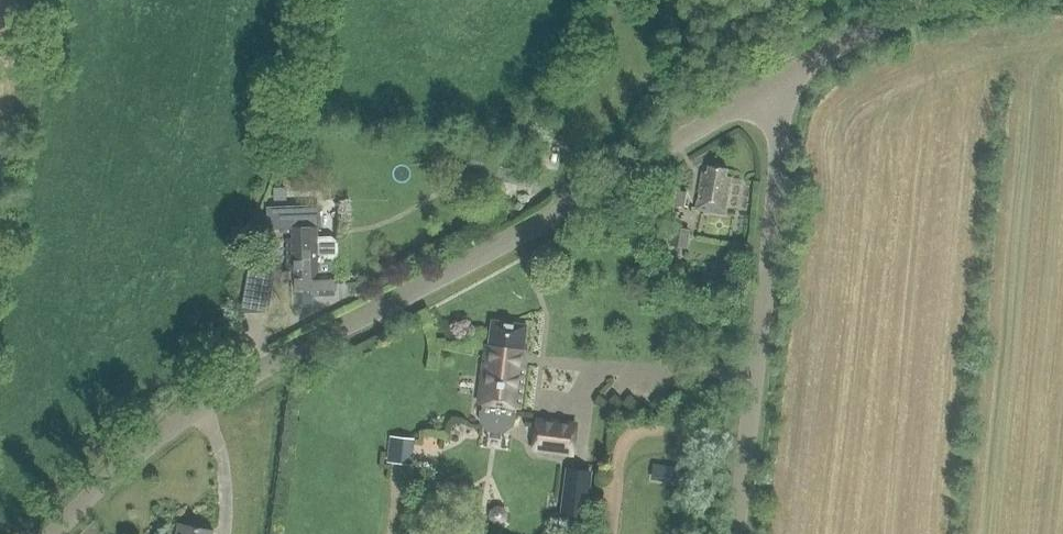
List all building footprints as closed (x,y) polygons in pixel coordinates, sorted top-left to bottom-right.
[(732,178),(727,177),(728,170),(709,166),(708,173),(703,172),(697,209),(726,214),(732,178)] [(320,261),(334,260),(339,253),(339,243),(332,237),(321,238),(321,209),(288,210),(288,205),(272,205),(273,227),(268,228),(268,229),(294,228),(294,238),(287,238),(288,280),(294,279),(295,303),(313,303),(313,295),(335,294),(334,274),(321,274),(320,261)] [(688,248),(691,229),(673,226),(670,245),(688,248)] [(486,345),(479,403),(482,404),(481,411),(480,410),(480,422),(487,430),(496,434),(505,432),(513,426),(517,415),(515,414),(516,408),(521,408),(528,350),(524,350),(527,325),(492,321),(489,346),(486,345)] [(577,429),(537,424),(533,450),(574,455),(577,429)] [(415,465),(417,439),(390,436),(387,461),(415,465)] [(656,461),(653,477),(679,481),(681,465),(656,461)] [(560,515),(586,519),(593,471),(566,467),(560,515)] [(501,525),(507,520),(509,512),(504,506),(496,505),(490,510),(488,518),(493,524),(501,525)] [(214,531),(179,524),(177,533),(213,533),(214,531)]
